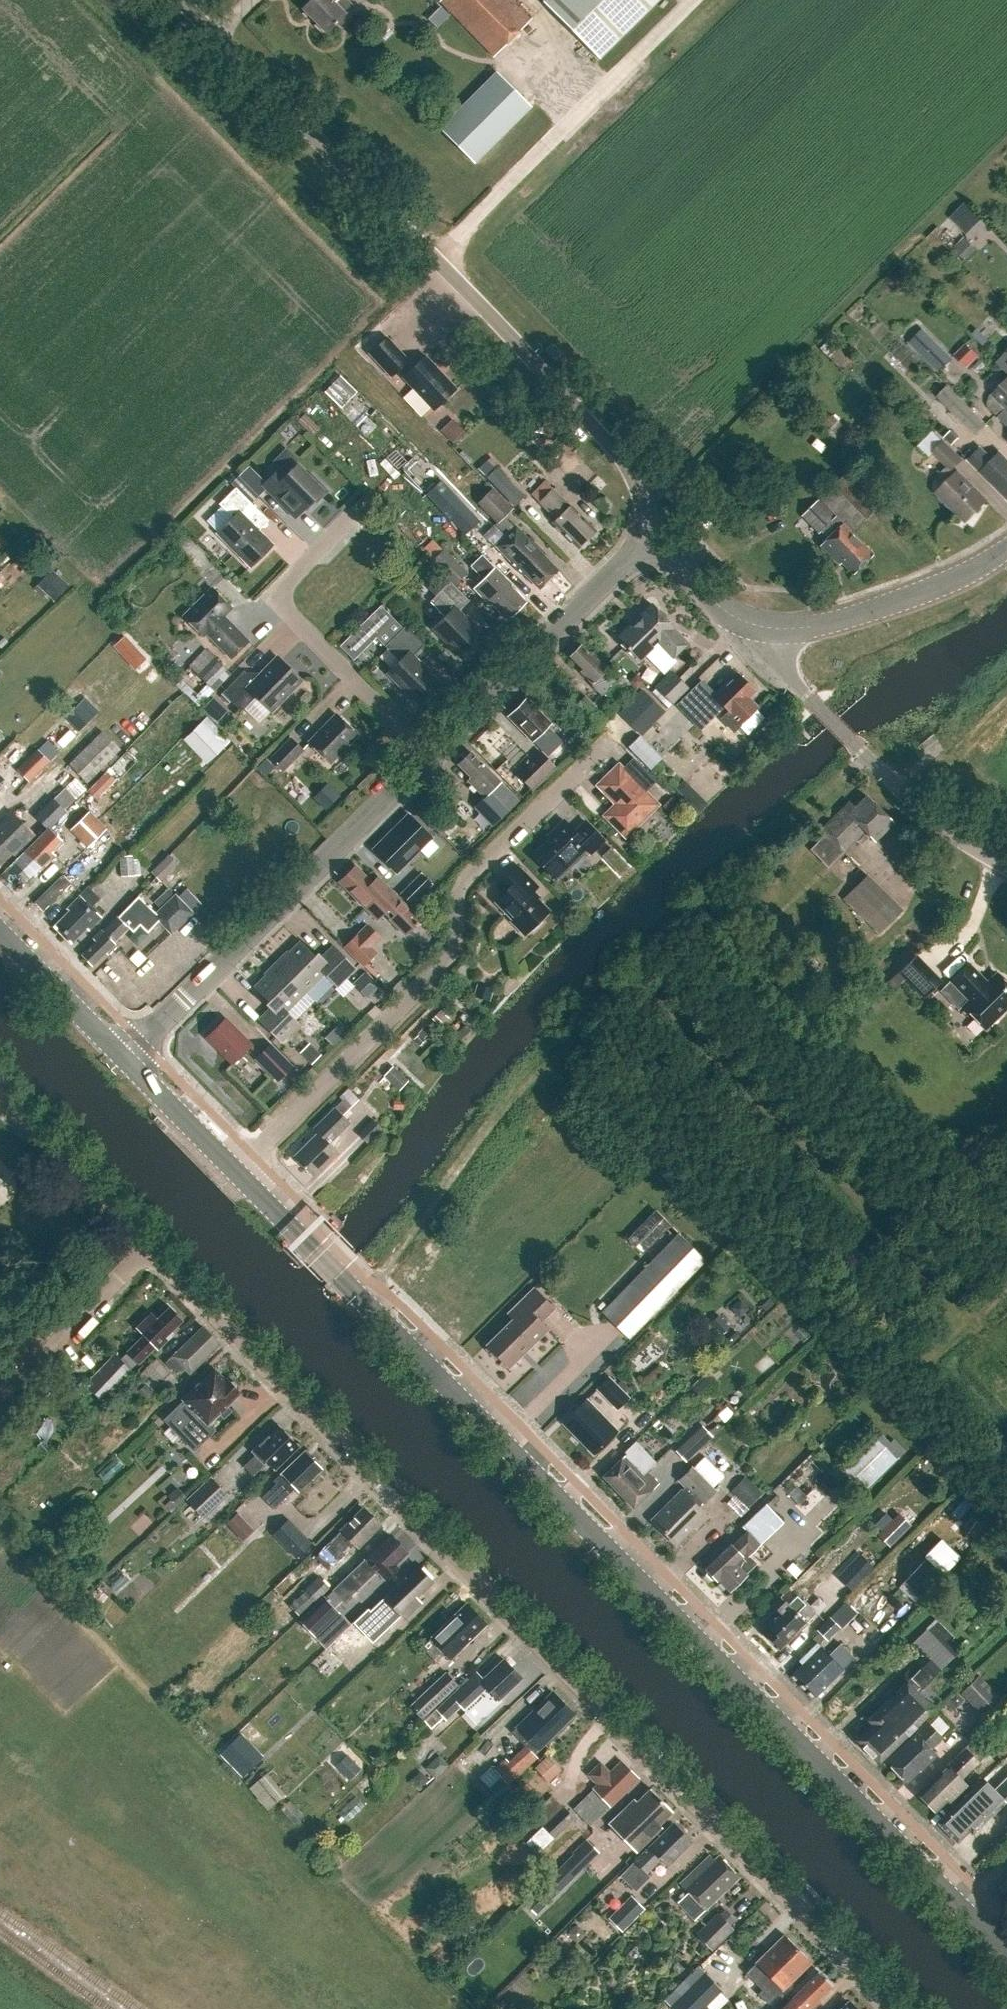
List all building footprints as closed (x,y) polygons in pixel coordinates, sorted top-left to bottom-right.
[(302,9),(326,33),(336,23),(340,26),(356,11),(345,0),(311,0),(302,9)] [(530,19),(511,0),(441,0),(438,3),(493,57),(530,19)] [(542,2),(599,60),(659,0),(544,0),(542,2)] [(497,72),(440,129),(474,164),(531,107),(497,72)] [(967,235),(983,219),(965,202),(950,218),(967,235)] [(965,261),(977,250),(965,237),(953,248),(965,261)] [(910,269),(916,261),(912,258),(906,266),(910,269)] [(906,284),(908,277),(903,273),(896,274),(893,281),(899,286),(906,284)] [(953,359),(923,329),(909,342),(940,373),(953,359)] [(386,338),(369,354),(390,377),(408,361),(386,338)] [(825,355),(833,347),(827,341),(820,349),(825,355)] [(967,369),(979,357),(966,344),(954,356),(967,369)] [(402,378),(433,411),(456,390),(425,356),(402,378)] [(325,392),(341,409),(357,392),(341,376),(325,392)] [(1006,426),(1006,378),(991,394),(1006,409),(998,417),(1006,426)] [(986,425),(957,397),(947,387),(936,398),(975,437),(986,425)] [(848,431),(827,411),(825,413),(814,402),(807,409),(838,441),(848,431)] [(453,444),(465,432),(452,419),(440,432),(453,444)] [(952,446),(959,438),(951,431),(944,438),(952,446)] [(964,460),(944,440),(932,452),(952,472),(964,460)] [(999,452),(992,460),(980,448),(967,460),(1006,500),(1006,460),(999,452)] [(279,469),(265,482),(249,466),(239,476),(259,497),(267,489),(295,517),(312,500),(315,503),(327,492),(312,477),(310,480),(295,467),(286,476),(279,469)] [(524,496),(497,467),(487,476),(515,505),(524,496)] [(946,468),(937,477),(944,484),(936,492),(967,522),(986,502),(954,473),(952,475),(946,468)] [(231,491),(240,481),(231,473),(222,483),(231,491)] [(843,473),(818,498),(851,531),(877,505),(843,473)] [(246,519),(256,509),(235,488),(218,505),(232,518),(216,534),(250,568),(272,546),(246,519)] [(570,506),(569,507),(552,489),(538,502),(555,520),(552,523),(555,526),(555,529),(559,533),(562,533),(577,548),(586,540),(589,540),(593,536),(593,533),(595,531),(570,506)] [(495,526),(505,537),(548,580),(557,570),(543,556),(545,554),(535,544),(534,545),(516,526),(514,529),(504,519),(512,511),(492,490),(477,504),(496,524),(495,526)] [(832,519),(814,502),(800,517),(817,535),(820,532),(832,519)] [(480,520),(464,503),(448,518),(464,535),(480,520)] [(827,539),(819,546),(839,565),(841,563),(853,575),(873,555),(841,523),(834,517),(832,519),(820,532),(827,539)] [(177,552),(189,546),(183,532),(171,538),(177,552)] [(548,580),(505,537),(495,547),(512,564),(511,565),(522,577),(524,575),(538,589),(548,580)] [(454,586),(467,574),(443,551),(431,563),(454,586)] [(511,617),(525,603),(510,588),(511,586),(482,556),(470,567),(482,580),(473,589),(488,605),(492,606),(504,617),(508,613),(511,617)] [(465,619),(458,612),(469,601),(450,582),(443,575),(429,589),(436,596),(430,602),(444,617),(431,629),(461,660),(484,638),(474,627),(475,626),(467,618),(465,619)] [(231,609),(211,588),(182,617),(203,637),(206,634),(230,659),(248,642),(223,617),(231,609)] [(673,628),(651,605),(617,638),(639,661),(644,656),(655,667),(668,654),(673,659),(687,645),(672,629),(673,628)] [(392,619),(380,606),(338,648),(350,661),(392,619)] [(416,705),(439,682),(428,672),(430,671),(421,662),(420,664),(413,656),(423,646),(405,627),(384,647),(399,662),(386,674),(416,705)] [(592,654),(590,656),(581,646),(570,657),(583,670),(579,674),(591,686),(591,687),(601,697),(603,695),(615,707),(634,688),(628,683),(621,676),(615,682),(606,673),(608,671),(592,654)] [(231,674),(206,649),(189,666),(214,691),(231,674)] [(286,692),(299,679),(279,659),(266,672),(264,670),(260,674),(259,674),(252,681),(244,672),(223,693),(241,711),(254,697),(270,712),(288,694),(286,692)] [(672,671),(656,688),(673,705),(690,688),(672,671)] [(754,691),(738,674),(716,695),(713,698),(721,705),(728,713),(721,719),(733,732),(758,708),(748,698),(754,691)] [(636,691),(644,683),(636,675),(628,683),(634,688),(636,691)] [(703,680),(676,705),(698,728),(721,705),(713,698),(716,695),(703,680)] [(630,726),(654,701),(642,690),(618,714),(630,726)] [(593,729),(605,716),(585,696),(573,709),(593,729)] [(549,725),(526,700),(508,717),(531,742),(534,739),(550,755),(562,743),(547,727),(549,725)] [(329,764),(357,735),(336,715),(308,743),(329,764)] [(225,747),(231,741),(208,717),(201,724),(183,741),(207,765),(225,747)] [(65,743),(72,735),(62,725),(55,732),(65,743)] [(103,731),(69,764),(87,783),(121,750),(103,731)] [(66,744),(65,743),(55,732),(46,741),(47,741),(58,753),(66,744)] [(282,771),(302,751),(290,739),(270,760),(282,771)] [(58,753),(47,741),(37,751),(16,770),(29,783),(59,753),(58,753)] [(553,768),(540,753),(517,775),(530,790),(553,768)] [(458,766),(470,778),(466,782),(483,799),(474,808),(493,827),(509,811),(494,796),(503,787),(470,754),(458,766)] [(606,817),(624,836),(654,806),(643,795),(654,783),(632,760),(621,772),(618,769),(599,787),(618,806),(606,817)] [(107,772),(89,791),(97,800),(116,781),(107,772)] [(341,789),(334,782),(330,787),(337,793),(341,789)] [(76,800),(65,788),(52,800),(35,817),(47,830),(57,821),(65,813),(63,812),(76,800)] [(893,823),(866,796),(849,814),(843,808),(821,831),(843,853),(864,832),(874,842),(893,823)] [(670,815),(679,806),(671,797),(662,806),(670,815)] [(87,848),(107,829),(98,820),(90,811),(70,830),(78,839),(87,848)] [(12,812),(0,824),(0,866),(12,854),(15,857),(36,837),(12,812)] [(420,850),(432,838),(408,814),(373,849),(397,873),(420,850)] [(541,866),(553,879),(584,849),(589,854),(603,842),(585,824),(575,834),(563,822),(553,832),(555,835),(537,852),(546,862),(541,866)] [(64,840),(51,827),(2,875),(15,887),(21,888),(32,876),(34,878),(54,858),(50,853),(64,840)] [(611,864),(618,857),(612,850),(605,857),(611,864)] [(161,882),(178,865),(168,855),(151,873),(161,882)] [(120,878),(135,876),(133,856),(119,857),(120,878)] [(377,877),(372,883),(355,867),(352,869),(349,870),(345,873),(345,876),(339,883),(355,899),(355,903),(359,906),(363,907),(376,921),(384,914),(405,936),(420,921),(377,877)] [(503,894),(494,903),(511,920),(514,918),(528,932),(531,929),(533,931),(541,923),(539,921),(548,912),(537,900),(539,898),(532,892),(537,888),(517,867),(496,887),(503,894)] [(844,899),(879,934),(903,909),(868,874),(844,899)] [(409,907),(429,887),(419,877),(399,896),(409,907)] [(67,909),(69,912),(54,927),(71,944),(86,929),(89,932),(101,919),(90,908),(105,894),(94,883),(80,897),(79,896),(67,909)] [(193,913),(202,905),(187,889),(178,897),(193,913)] [(159,921),(171,934),(193,913),(178,897),(175,895),(156,914),(154,916),(159,921)] [(92,939),(95,942),(82,955),(92,965),(105,953),(108,956),(117,947),(113,944),(129,928),(133,932),(140,925),(147,933),(159,921),(154,916),(156,914),(139,896),(116,918),(115,918),(102,932),(101,930),(92,939)] [(354,938),(345,947),(360,962),(369,953),(364,947),(378,933),(369,924),(354,939),(354,938)] [(336,987),(355,968),(333,946),(321,957),(317,953),(314,955),(300,941),(289,953),(287,951),(276,963),(305,993),(323,974),(336,987)] [(942,980),(917,955),(887,984),(894,990),(904,979),(924,999),(942,980)] [(286,1011),(305,993),(276,963),(264,975),(265,976),(254,987),(268,1001),(265,1004),(269,1009),(258,1020),(280,1043),(299,1024),(286,1011)] [(1006,1009),(1006,980),(1003,976),(999,976),(996,973),(985,984),(980,978),(981,976),(969,963),(950,981),(968,1000),(962,1006),(985,1030),(1006,1009)] [(367,999),(379,987),(364,972),(352,984),(367,999)] [(477,984),(473,996),(490,1002),(494,989),(477,984)] [(440,1027),(449,1018),(441,1010),(432,1019),(440,1027)] [(232,1064),(251,1045),(225,1019),(206,1038),(232,1064)] [(419,1046),(433,1033),(426,1026),(418,1034),(413,1040),(419,1046)] [(279,1083),(294,1067),(270,1043),(255,1059),(279,1083)] [(312,1065),(321,1055),(309,1044),(300,1054),(312,1065)] [(409,1081),(393,1066),(384,1076),(400,1091),(409,1081)] [(343,1116),(351,1108),(343,1100),(335,1108),(343,1116)] [(329,1143),(349,1123),(343,1116),(335,1108),(334,1108),(313,1129),(317,1133),(293,1157),(313,1178),(338,1153),(329,1143)] [(374,1121),(360,1135),(368,1144),(383,1129),(374,1121)] [(642,1255),(670,1226),(655,1212),(627,1241),(642,1255)] [(629,1341),(706,1262),(677,1235),(601,1314),(629,1341)] [(508,1314),(513,1319),(486,1346),(509,1369),(547,1331),(540,1324),(554,1310),(533,1289),(508,1314)] [(174,1334),(171,1331),(182,1320),(169,1307),(157,1319),(151,1313),(135,1328),(143,1336),(126,1352),(127,1354),(121,1360),(115,1354),(85,1384),(92,1391),(104,1403),(114,1391),(133,1372),(126,1366),(133,1360),(138,1365),(155,1348),(157,1350),(174,1334)] [(189,1375),(219,1344),(202,1327),(165,1364),(175,1375),(182,1368),(189,1375)] [(171,1373),(156,1358),(138,1376),(153,1390),(171,1373)] [(715,1366),(710,1371),(714,1375),(719,1370),(715,1366)] [(231,1410),(227,1405),(239,1394),(235,1390),(237,1389),(237,1386),(232,1381),(229,1381),(227,1382),(225,1380),(224,1381),(213,1370),(182,1399),(183,1399),(164,1419),(182,1436),(201,1416),(209,1424),(220,1413),(224,1417),(231,1410)] [(597,1389),(617,1410),(630,1397),(610,1376),(597,1389)] [(698,1387),(693,1392),(701,1401),(707,1396),(698,1387)] [(594,1455),(618,1431),(588,1400),(564,1423),(594,1455)] [(274,1468),(297,1446),(278,1426),(260,1444),(259,1443),(251,1451),(255,1455),(244,1466),(253,1475),(267,1461),(274,1468)] [(703,1426),(676,1452),(686,1462),(713,1437),(703,1426)] [(865,1492),(897,1459),(874,1436),(842,1468),(865,1492)] [(624,1452),(626,1454),(603,1477),(634,1509),(659,1484),(647,1472),(656,1463),(635,1441),(624,1452)] [(320,1468),(320,1464),(314,1459),(311,1459),(304,1451),(272,1482),(274,1485),(260,1499),(272,1511),(295,1489),(300,1495),(314,1482),(312,1480),(321,1470),(320,1468)] [(704,1458),(692,1469),(691,1468),(677,1481),(684,1488),(652,1520),(676,1545),(694,1527),(697,1530),(709,1517),(700,1508),(716,1493),(712,1489),(723,1477),(704,1458)] [(204,1519),(228,1496),(211,1478),(187,1501),(204,1519)] [(764,1496),(747,1479),(734,1493),(750,1509),(764,1496)] [(727,1504),(741,1518),(749,1510),(735,1496),(727,1504)] [(732,1546),(731,1545),(706,1569),(706,1573),(705,1574),(712,1581),(713,1580),(717,1580),(718,1580),(729,1590),(756,1564),(749,1556),(784,1524),(766,1505),(743,1527),(747,1532),(732,1546)] [(356,1548),(379,1526),(377,1524),(378,1521),(373,1517),(370,1517),(362,1509),(318,1552),(332,1566),(353,1544),(356,1548)] [(242,1510),(232,1520),(248,1537),(258,1527),(242,1510)] [(296,1559),(312,1544),(289,1520),(273,1535),(296,1559)] [(857,1534),(861,1529),(856,1524),(851,1528),(857,1534)] [(400,1567),(396,1563),(406,1553),(404,1551),(406,1550),(398,1541),(399,1540),(392,1533),(333,1591),(345,1603),(376,1572),(385,1581),(400,1567)] [(874,1567),(860,1553),(838,1576),(852,1589),(874,1567)] [(943,1575),(926,1559),(900,1587),(918,1603),(943,1575)] [(795,1578),(801,1572),(792,1563),(786,1569),(795,1578)] [(422,1604),(416,1597),(432,1582),(430,1580),(432,1578),(422,1567),(420,1569),(418,1567),(406,1579),(405,1577),(370,1611),(368,1609),(354,1623),(355,1625),(332,1647),(342,1658),(365,1635),(368,1638),(396,1610),(405,1620),(422,1604)] [(300,1617),(316,1602),(306,1591),(290,1606),(300,1617)] [(779,1649),(805,1623),(806,1623),(816,1613),(804,1600),(803,1601),(797,1595),(788,1604),(785,1602),(777,1610),(764,1624),(768,1628),(763,1633),(779,1649)] [(315,1639),(341,1614),(325,1597),(299,1621),(315,1639)] [(851,1621),(857,1614),(845,1603),(830,1618),(829,1618),(816,1630),(819,1633),(825,1639),(827,1641),(840,1629),(844,1633),(854,1624),(851,1621)] [(485,1625),(466,1604),(420,1646),(434,1661),(443,1652),(449,1658),(485,1625)] [(926,1630),(917,1639),(912,1644),(917,1649),(929,1661),(939,1671),(953,1658),(926,1630)] [(819,1646),(825,1639),(819,1633),(812,1639),(817,1644),(819,1646)] [(802,1665),(793,1674),(816,1696),(843,1670),(842,1669),(854,1658),(840,1645),(829,1656),(819,1646),(817,1644),(799,1661),(802,1665)] [(499,1699),(521,1678),(503,1659),(483,1679),(476,1671),(436,1709),(435,1709),(423,1721),(431,1729),(443,1718),(446,1721),(461,1707),(478,1725),(501,1702),(499,1699)] [(930,1679),(939,1671),(929,1661),(920,1669),(930,1679)] [(930,1679),(920,1669),(867,1720),(871,1725),(856,1740),(878,1763),(917,1725),(934,1709),(918,1693),(931,1680),(930,1679)] [(456,1683),(445,1672),(409,1706),(419,1717),(456,1683)] [(1002,1698),(979,1675),(961,1694),(983,1717),(1002,1698)] [(532,1755),(573,1714),(552,1692),(511,1732),(523,1746),(507,1761),(504,1759),(493,1770),(500,1778),(507,1785),(536,1758),(532,1755)] [(942,1739),(927,1723),(917,1732),(887,1761),(907,1782),(917,1772),(935,1754),(931,1750),(942,1739)] [(979,1764),(991,1752),(977,1737),(965,1749),(979,1764)] [(227,1762),(220,1768),(236,1784),(257,1762),(238,1742),(223,1758),(227,1762)] [(979,1764),(965,1749),(918,1794),(935,1812),(946,1801),(950,1804),(968,1787),(962,1780),(979,1764)] [(435,1778),(449,1766),(439,1755),(425,1768),(435,1778)] [(548,1783),(561,1771),(547,1757),(535,1769),(548,1783)] [(609,1807),(638,1779),(620,1761),(609,1772),(600,1762),(587,1775),(596,1785),(592,1789),(593,1789),(573,1809),(583,1820),(603,1801),(609,1807)] [(419,1789),(428,1781),(420,1772),(411,1780),(419,1789)] [(285,1795),(267,1773),(249,1788),(267,1810),(285,1795)] [(983,1779),(938,1824),(956,1843),(968,1832),(972,1836),(1006,1802),(1006,1777),(994,1790),(983,1779)] [(496,1796),(507,1785),(500,1778),(489,1789),(496,1796)] [(365,1792),(373,1785),(367,1779),(359,1786),(365,1792)] [(672,1812),(650,1789),(636,1802),(634,1799),(609,1824),(637,1853),(663,1829),(659,1825),(672,1812)] [(555,1838),(575,1819),(563,1806),(543,1826),(555,1838)] [(667,1867),(690,1843),(671,1824),(620,1876),(635,1892),(650,1878),(646,1874),(661,1860),(667,1867)] [(537,1855),(555,1838),(543,1826),(526,1843),(537,1855)] [(548,1903),(599,1852),(586,1839),(572,1853),(573,1854),(536,1891),(548,1903)] [(704,1911),(739,1877),(718,1856),(713,1861),(709,1856),(680,1884),(689,1893),(680,1902),(695,1918),(704,1910),(704,1911)] [(631,1895),(608,1918),(622,1932),(645,1909),(631,1895)] [(712,1950),(734,1929),(718,1912),(696,1933),(712,1950)] [(577,1944),(586,1934),(576,1924),(566,1934),(577,1944)] [(810,1962),(784,1935),(759,1960),(761,1961),(754,1969),(778,1994),(810,1962)] [(722,1990),(704,1972),(670,2006),(673,2008),(703,2008),(722,1990)] [(818,1972),(780,2008),(811,2008),(818,2003),(815,2000),(831,1985),(818,1972)]
